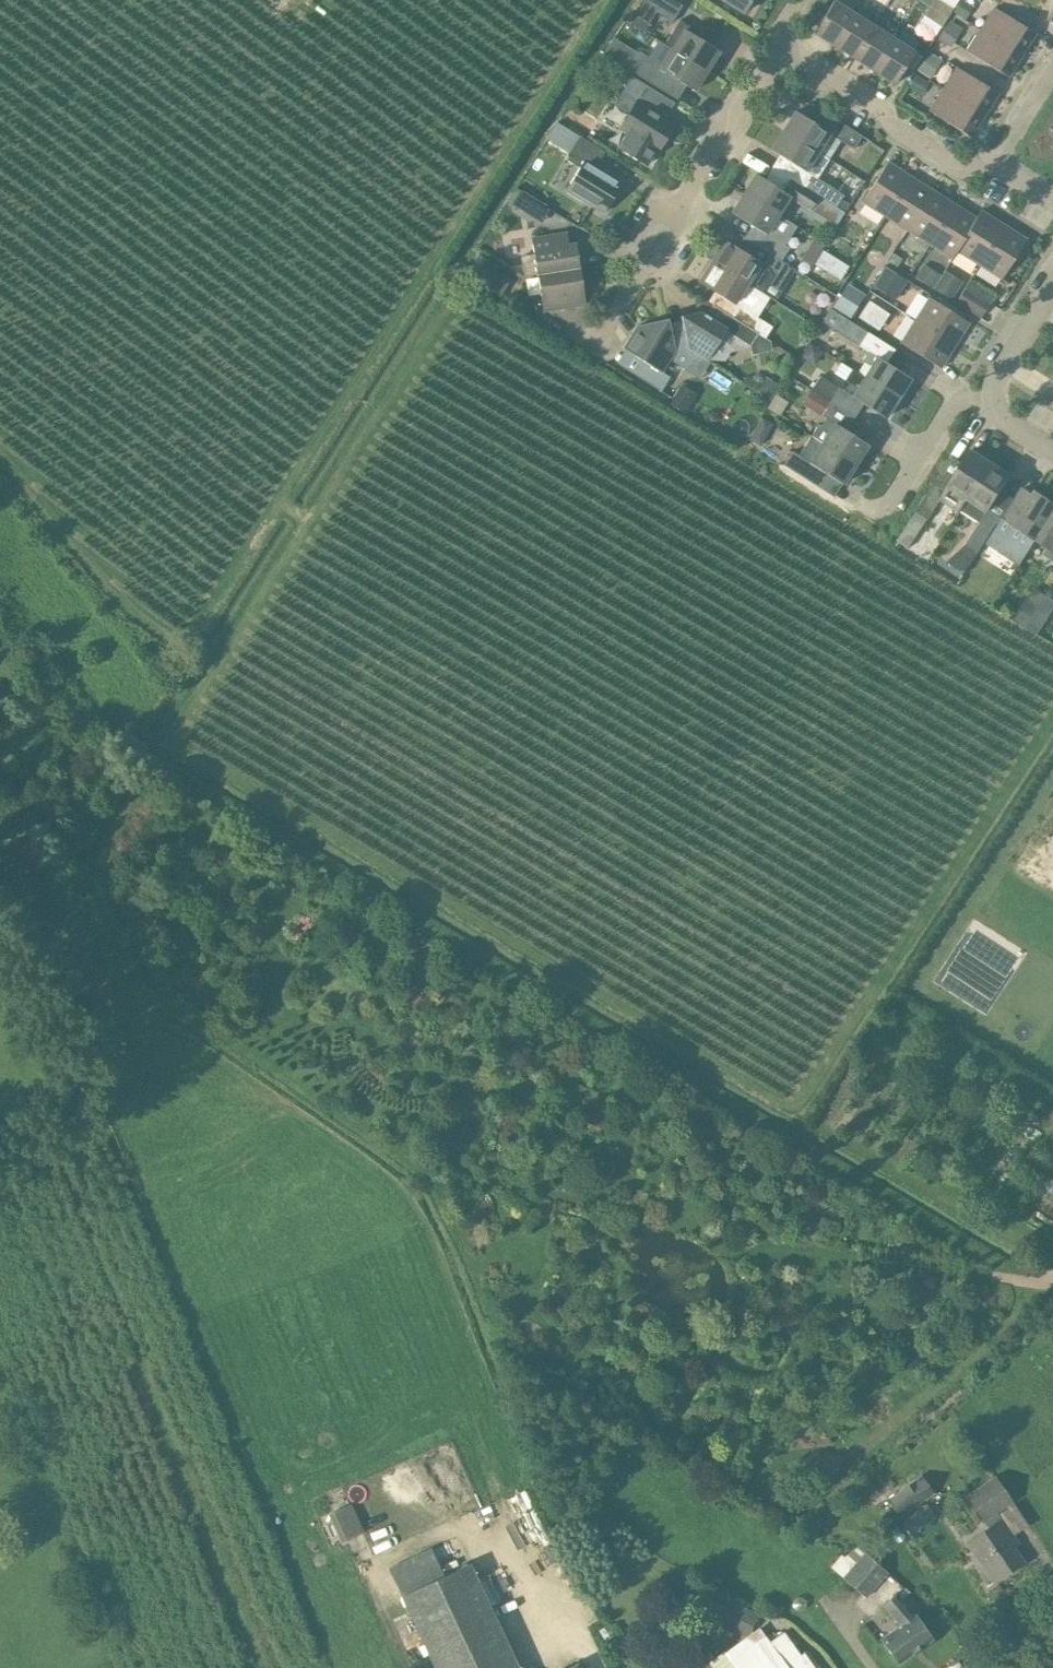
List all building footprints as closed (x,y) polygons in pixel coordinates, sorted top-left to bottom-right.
[(643,4),(672,22),(683,5),(676,0),(645,0),(643,4)] [(744,12),(752,0),(725,0),(744,12)] [(814,32),(835,45),(855,13),(834,0),(814,32)] [(942,0),(920,0),(947,17),(952,11),(952,10),(954,8),(942,0)] [(952,10),(964,18),(972,6),(962,0),(959,0),(954,8),(952,10)] [(877,7),(873,12),(880,17),(884,11),(877,7)] [(981,29),(1022,55),(1036,33),(995,7),(981,29)] [(854,58),(874,26),(855,13),(835,45),(854,58)] [(659,41),(707,71),(720,52),(702,40),(705,35),(680,20),(665,43),(660,40),(659,41)] [(948,20),(937,38),(950,46),(961,29),(948,20)] [(895,39),(874,26),(854,58),(874,71),(895,39)] [(1008,77),(1022,55),(981,29),(967,51),(1008,77)] [(916,52),(895,39),(874,71),(895,84),(916,52)] [(696,90),(707,71),(659,41),(649,57),(640,51),(629,69),(660,88),(669,74),(696,90)] [(927,52),(916,70),(929,78),(940,60),(927,52)] [(944,89),(985,115),(999,93),(958,67),(944,89)] [(629,133),(620,147),(647,164),(656,150),(657,151),(674,124),(648,108),(658,92),(632,75),(613,104),(629,114),(621,128),(629,133)] [(916,75),(908,87),(920,94),(928,82),(916,75)] [(971,137),(985,115),(944,89),(930,111),(971,137)] [(796,111),(784,131),(818,152),(830,134),(854,149),(863,136),(831,116),(823,128),(796,111)] [(772,167),(819,196),(836,207),(842,199),(844,195),(817,178),(829,159),(784,131),(772,150),(779,155),(772,167)] [(606,151),(580,135),(565,158),(581,168),(568,189),(604,212),(622,183),(596,167),(606,151)] [(885,216),(911,176),(888,162),(863,202),(885,216)] [(819,196),(772,167),(764,179),(757,174),(745,194),(779,215),(789,198),(810,211),(819,196)] [(885,216),(908,230),(933,190),(911,176),(885,216)] [(930,244),(955,204),(933,190),(908,230),(930,244)] [(550,209),(520,191),(512,204),(542,222),(550,209)] [(797,226),(745,194),(732,213),(763,232),(756,244),(781,261),(789,248),(785,245),(797,226)] [(977,218),(955,204),(930,244),(953,259),(977,218)] [(958,251),(979,264),(1004,225),(981,210),(977,218),(958,251)] [(1004,225),(979,264),(1002,279),(1027,239),(1004,225)] [(539,275),(580,267),(576,244),(568,245),(566,234),(533,239),(536,253),(521,255),(524,277),(539,275)] [(826,244),(815,237),(801,260),(812,267),(826,244)] [(781,261),(756,244),(749,256),(725,241),(713,261),(748,283),(770,297),(776,301),(795,270),(781,261)] [(823,251),(814,264),(827,272),(836,259),(823,251)] [(893,252),(888,261),(898,267),(903,259),(893,252)] [(708,302),(713,305),(765,337),(772,326),(757,317),(770,297),(748,283),(713,261),(700,281),(715,290),(708,302)] [(939,273),(923,264),(915,277),(930,287),(939,273)] [(580,267),(539,275),(545,310),(586,304),(584,295),(590,294),(586,266),(580,267)] [(895,299),(907,280),(886,267),(874,286),(895,299)] [(508,283),(486,269),(478,281),(500,296),(508,283)] [(945,270),(933,289),(950,299),(962,281),(945,270)] [(866,294),(848,283),(833,307),(851,318),(866,294)] [(991,302),(966,287),(956,303),(981,318),(991,302)] [(915,320),(955,345),(970,322),(930,297),(915,320)] [(869,325),(880,309),(868,301),(857,318),(869,325)] [(701,311),(681,316),(683,326),(689,349),(698,354),(708,360),(726,330),(750,345),(757,333),(713,305),(707,315),(701,311)] [(822,322),(860,346),(869,331),(831,308),(822,322)] [(692,364),(698,354),(689,349),(676,351),(671,329),(669,318),(636,326),(623,348),(643,360),(635,374),(661,391),(670,377),(663,372),(672,358),(683,366),(692,364)] [(941,368),(955,345),(915,320),(901,343),(941,368)] [(869,351),(863,360),(872,366),(866,377),(898,398),(911,378),(887,363),(869,351)] [(849,383),(844,391),(863,403),(886,418),(898,398),(866,377),(852,368),(845,380),(849,383)] [(811,389),(831,402),(840,388),(820,375),(811,389)] [(765,377),(756,391),(767,398),(776,384),(765,377)] [(681,385),(670,404),(683,412),(694,393),(681,385)] [(802,403),(822,415),(831,402),(811,389),(802,403)] [(819,424),(811,436),(856,464),(869,444),(846,430),(827,418),(821,425),(819,424)] [(856,464),(811,436),(799,455),(792,450),(784,464),(814,484),(822,471),(843,484),(856,464)] [(961,509),(962,510),(992,462),(972,450),(947,490),(934,482),(916,511),(929,520),(942,500),(960,511),(961,509)] [(967,543),(947,561),(965,573),(997,522),(986,515),(1002,489),(1011,475),(992,462),(962,510),(980,522),(966,542),(967,543)] [(1036,539),(1052,513),(1052,501),(1036,491),(1023,511),(1012,504),(1000,524),(999,523),(998,525),(1019,539),(1024,531),(1036,539)] [(1036,539),(1048,546),(1044,554),(1052,559),(1052,513),(1036,539)] [(1034,589),(1014,622),(1026,630),(1043,603),(1046,597),(1034,589)] [(1026,630),(1036,636),(1052,609),(1043,603),(1026,630)] [(585,1384),(587,1377),(579,1374),(577,1381),(585,1384)] [(922,1475),(887,1500),(898,1515),(933,1491),(922,1475)] [(1014,1501),(996,1475),(966,1495),(984,1521),(1014,1501)] [(929,1499),(903,1517),(913,1532),(939,1514),(929,1499)] [(365,1532),(351,1502),(327,1513),(341,1542),(365,1532)] [(1019,1543),(1002,1519),(967,1543),(994,1582),(1024,1561),(1014,1547),(1019,1543)] [(557,1560),(549,1545),(540,1549),(548,1565),(557,1560)] [(432,1546),(389,1567),(402,1595),(401,1595),(435,1667),(521,1667),(471,1562),(445,1574),(432,1546)] [(857,1546),(844,1556),(842,1554),(831,1566),(867,1598),(889,1572),(865,1551),(864,1553),(857,1546)] [(911,1591),(905,1587),(898,1593),(897,1591),(882,1604),(900,1625),(882,1638),(900,1663),(933,1639),(915,1614),(920,1610),(907,1595),(911,1591)] [(804,1608),(806,1605),(807,1602),(806,1598),(803,1596),(799,1595),(796,1596),(794,1599),(793,1602),(794,1606),(797,1608),(800,1609),(804,1608)] [(729,1602),(718,1622),(745,1637),(756,1616),(729,1602)] [(714,1606),(698,1611),(703,1626),(718,1622),(714,1606)] [(609,1624),(598,1630),(605,1641),(615,1635),(609,1624)] [(804,1652),(800,1655),(783,1631),(770,1641),(766,1635),(732,1660),(737,1667),(815,1667),(804,1652)] [(709,1650),(703,1653),(708,1661),(714,1657),(709,1650)] [(704,1655),(695,1661),(700,1667),(708,1667),(711,1665),(709,1661),(704,1655)]
